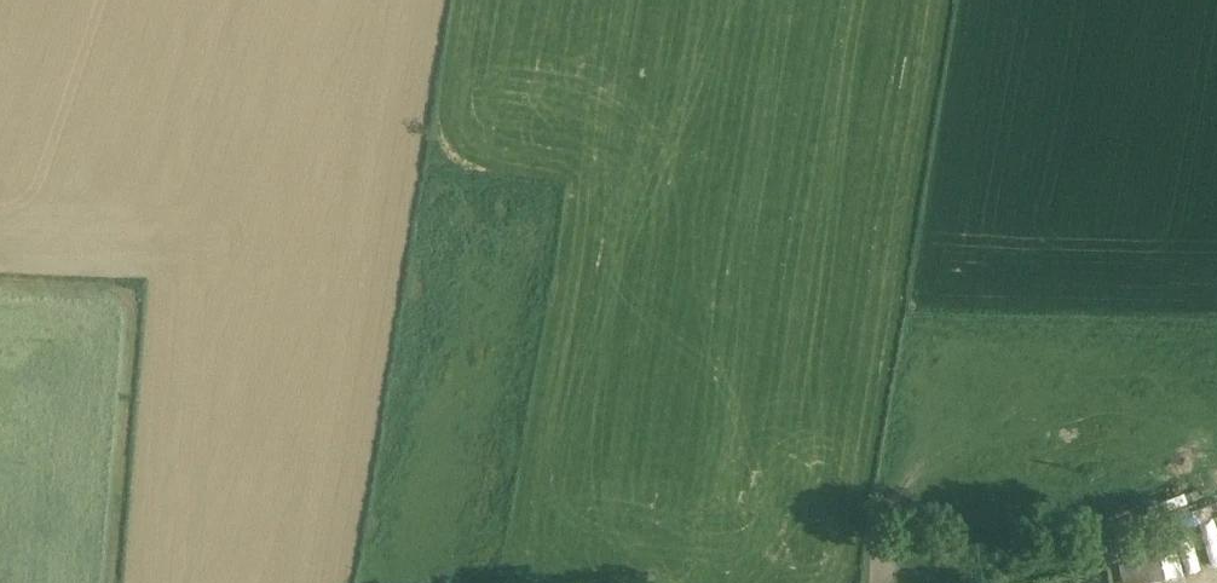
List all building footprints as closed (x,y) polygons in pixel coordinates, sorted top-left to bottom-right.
[(1216,563),(1216,527),(1202,530),(1211,564),(1216,563)] [(1165,550),(1172,574),(1200,566),(1193,542),(1165,550)]
